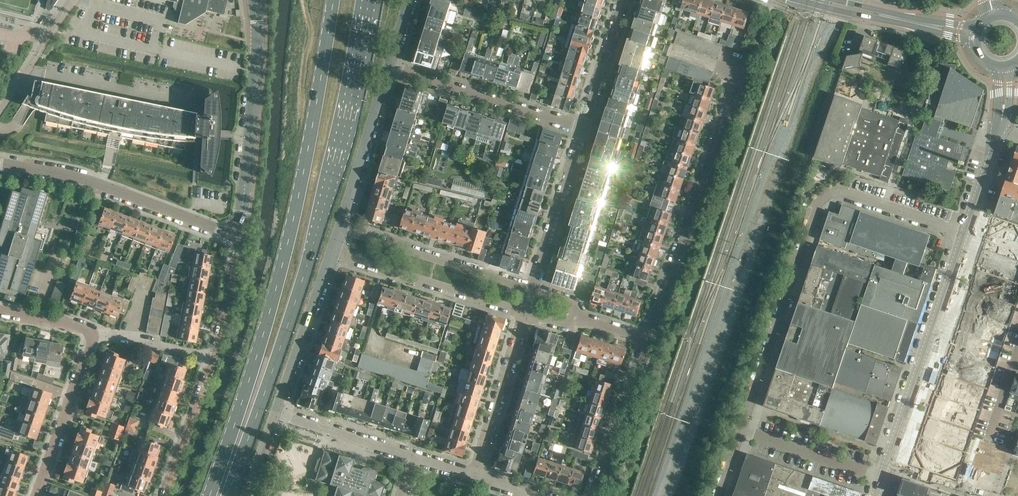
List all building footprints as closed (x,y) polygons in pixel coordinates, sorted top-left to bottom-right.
[(45,9),(50,10),(57,0),(47,0),(45,9)] [(175,2),(176,3),(179,8),(181,9),(178,23),(185,24),(205,12),(206,10),(224,14),(228,0),(166,0),(175,2)] [(432,4),(449,10),(451,2),(442,0),(433,0),(432,4)] [(640,6),(662,13),(666,3),(656,0),(641,0),(639,5),(640,5),(640,6)] [(681,8),(687,10),(698,14),(703,0),(683,0),(681,8)] [(698,14),(710,18),(715,2),(709,0),(703,0),(698,14)] [(475,1),(474,6),(485,9),(487,4),(475,1)] [(583,6),(581,14),(598,19),(599,19),(600,18),(601,15),(600,13),(602,8),(585,2),(580,1),(579,5),(583,6)] [(715,2),(710,18),(721,21),(726,5),(715,2)] [(429,14),(428,16),(446,21),(449,10),(432,4),(430,10),(428,10),(427,13),(429,14)] [(726,5),(721,21),(732,25),(738,9),(726,5)] [(637,17),(636,17),(659,24),(662,13),(640,6),(638,12),(637,12),(635,16),(637,17)] [(485,12),(472,8),(470,16),(483,20),(485,12)] [(738,9),(732,25),(742,28),(742,27),(745,27),(750,13),(738,9)] [(581,14),(578,25),(595,30),(597,30),(598,26),(597,25),(598,19),(581,14)] [(426,22),(424,28),(442,33),(446,21),(428,16),(427,17),(426,18),(425,21),(426,22)] [(669,29),(674,30),(678,18),(673,16),(669,29)] [(633,28),(633,29),(655,36),(659,24),(636,17),(635,23),(633,23),(632,27),(633,28)] [(573,24),(569,35),(591,42),(592,41),(593,41),(594,38),(593,36),(595,30),(578,25),(577,25),(573,24)] [(442,33),(424,28),(422,29),(421,32),(422,34),(421,39),(448,48),(449,48),(450,43),(440,40),(442,33)] [(674,30),(669,29),(667,28),(665,35),(672,37),(674,30)] [(629,40),(651,47),(655,36),(633,29),(631,34),(630,34),(628,39),(629,40)] [(535,44),(542,46),(547,33),(539,30),(535,44)] [(678,32),(675,43),(680,45),(684,34),(678,32)] [(466,53),(462,65),(461,70),(466,72),(466,74),(470,75),(471,74),(473,74),(478,57),(470,54),(471,50),(476,34),(472,33),(471,37),(467,49),(466,53)] [(684,34),(680,45),(685,47),(689,36),(684,34)] [(729,34),(727,41),(726,45),(732,47),(734,42),(736,36),(729,34)] [(569,35),(565,46),(570,48),(588,53),(589,49),(591,48),(592,45),(591,44),(591,42),(569,35)] [(847,56),(842,70),(861,67),(860,62),(864,52),(874,55),(875,50),(891,55),(888,65),(901,69),(904,60),(906,61),(909,51),(907,51),(908,49),(904,47),(905,46),(897,44),(895,44),(895,46),(865,35),(858,54),(847,56)] [(689,36),(685,47),(691,49),(695,38),(689,36)] [(695,38),(691,49),(696,51),(700,39),(695,38)] [(418,49),(417,51),(435,56),(440,57),(442,50),(447,51),(448,48),(421,39),(420,44),(418,44),(417,48),(418,49)] [(700,39),(696,51),(702,53),(706,41),(700,39)] [(626,51),(625,52),(648,59),(651,47),(629,40),(627,46),(626,47),(625,50),(626,51)] [(706,41),(702,53),(707,55),(711,43),(706,41)] [(711,43),(707,55),(713,56),(717,45),(711,43)] [(717,45),(713,56),(718,58),(722,47),(717,45)] [(478,57),(473,74),(474,76),(478,77),(478,76),(484,78),(492,51),(493,48),(488,46),(485,58),(478,57)] [(570,48),(567,59),(584,65),(586,60),(587,59),(588,56),(587,55),(588,53),(570,48)] [(416,56),(414,62),(431,68),(441,70),(442,66),(433,64),(435,56),(417,51),(416,52),(415,55),(416,56)] [(492,51),(484,78),(489,80),(489,81),(493,82),(494,81),(495,82),(501,64),(493,61),(496,52),(492,51)] [(623,59),(622,63),(644,70),(648,59),(625,52),(625,53),(623,54),(622,57),(623,59)] [(657,62),(663,64),(665,57),(659,55),(657,62)] [(516,56),(515,58),(507,85),(512,87),(512,89),(516,90),(517,89),(518,89),(524,71),(517,69),(520,58),(516,56)] [(670,56),(666,68),(671,70),(675,58),(670,56)] [(501,64),(495,82),(497,82),(497,84),(500,85),(502,84),(507,85),(515,58),(510,57),(508,63),(509,63),(508,66),(501,64)] [(675,58),(671,70),(677,71),(681,60),(675,58)] [(567,59),(563,71),(581,77),(582,71),(584,71),(585,68),(584,67),(584,65),(567,59)] [(681,60),(677,71),(682,73),(686,62),(681,60)] [(453,62),(450,71),(457,74),(460,64),(456,63),(453,62)] [(524,71),(518,89),(519,89),(519,91),(523,92),(525,91),(530,92),(534,79),(535,75),(539,63),(535,62),(531,73),(524,71)] [(686,62),(682,73),(688,75),(692,64),(686,62)] [(620,71),(618,74),(636,80),(641,81),(644,70),(622,63),(621,65),(619,70),(620,71)] [(903,174),(930,183),(934,185),(950,190),(954,177),(956,171),(946,168),(949,159),(959,163),(964,165),(965,162),(960,160),(965,146),(940,138),(939,137),(936,136),(942,120),(944,121),(945,118),(971,127),(980,102),(984,89),(956,70),(956,64),(941,63),(935,82),(928,99),(927,99),(926,102),(927,103),(925,110),(925,111),(928,112),(921,132),(918,131),(908,159),(903,174)] [(692,64),(688,75),(693,77),(697,66),(692,64)] [(697,66),(693,77),(699,79),(703,68),(697,66)] [(703,68),(699,79),(704,81),(708,70),(703,68)] [(708,70),(704,81),(710,83),(714,72),(708,70)] [(551,80),(559,83),(560,82),(577,88),(579,83),(580,82),(581,79),(580,78),(581,77),(563,71),(561,79),(552,76),(551,80)] [(616,81),(615,86),(637,93),(641,81),(636,80),(618,74),(618,77),(616,77),(615,80),(616,81)] [(26,90),(27,96),(21,104),(46,113),(44,121),(108,134),(108,138),(120,140),(121,137),(184,150),(186,142),(194,142),(194,139),(194,137),(202,138),(204,116),(196,115),(196,113),(127,99),(128,98),(124,97),(124,99),(117,97),(91,92),(85,90),(72,88),(52,84),(52,83),(45,81),(44,82),(34,80),(32,91),(26,90)] [(577,88),(560,82),(559,83),(556,94),(573,99),(575,94),(577,94),(578,90),(577,89),(577,88)] [(698,85),(695,94),(711,100),(715,88),(700,83),(699,85),(698,85)] [(404,96),(403,97),(421,102),(423,96),(424,96),(428,97),(429,96),(430,93),(407,85),(405,90),(404,91),(403,94),(404,96)] [(613,93),(611,97),(634,104),(637,93),(615,86),(614,88),(613,89),(611,92),(613,93)] [(534,88),(531,99),(536,101),(540,89),(535,88),(534,88)] [(216,92),(205,95),(204,116),(202,138),(200,172),(210,175),(210,176),(211,176),(213,168),(217,154),(219,139),(220,130),(220,113),(218,100),(217,91),(216,92)] [(541,99),(541,102),(552,106),(570,111),(571,106),(573,105),(574,102),(573,100),(573,99),(556,94),(554,101),(550,99),(541,99)] [(695,94),(691,105),(707,111),(711,100),(695,94)] [(836,95),(815,157),(842,166),(843,163),(881,176),(880,179),(889,182),(910,120),(901,117),(900,120),(862,107),(863,104),(836,95)] [(644,108),(649,109),(653,98),(648,96),(644,108)] [(401,103),(400,108),(417,114),(421,102),(403,97),(403,98),(401,98),(400,102),(401,103)] [(609,104),(608,109),(630,116),(634,104),(611,97),(611,99),(610,99),(608,104),(609,104)] [(441,98),(437,108),(445,110),(448,100),(441,98)] [(913,99),(910,106),(921,110),(924,102),(913,99)] [(682,115),(687,117),(703,122),(707,111),(691,105),(686,103),(682,115)] [(450,105),(444,123),(456,127),(462,109),(461,109),(460,107),(457,106),(455,107),(450,105)] [(396,119),(396,120),(414,125),(417,114),(400,108),(398,113),(396,114),(395,117),(396,119)] [(462,109),(456,127),(467,130),(473,113),(467,111),(467,109),(464,108),(462,109)] [(606,115),(604,120),(626,127),(630,116),(608,109),(607,110),(606,111),(604,114),(606,115)] [(473,113),(467,130),(479,134),(484,116),(483,114),(479,113),(478,114),(473,113)] [(484,116),(479,134),(476,143),(479,144),(482,135),(490,137),(496,120),(495,120),(494,118),(491,117),(489,118),(484,116)] [(649,117),(645,129),(650,130),(654,118),(649,117)] [(687,117),(683,128),(699,134),(703,122),(687,117)] [(496,120),(490,137),(502,141),(506,128),(507,124),(502,122),(501,120),(498,119),(497,120),(496,120)] [(507,130),(508,130),(518,133),(527,136),(530,124),(526,123),(521,122),(511,119),(507,130)] [(636,130),(642,132),(646,121),(640,119),(636,130)] [(394,127),(392,132),(410,137),(421,140),(422,135),(412,132),(414,125),(396,120),(396,121),(394,122),(393,125),(394,127)] [(602,127),(601,131),(623,138),(626,127),(604,120),(604,122),(602,122),(601,126),(602,127)] [(539,131),(537,139),(559,146),(559,145),(561,144),(562,141),(561,139),(563,135),(541,128),(539,131)] [(675,133),(673,138),(695,145),(699,134),(683,128),(681,135),(675,133)] [(597,142),(597,143),(619,150),(623,138),(601,131),(599,137),(597,137),(596,141),(597,142)] [(390,138),(389,143),(417,152),(419,147),(408,143),(410,137),(392,132),(392,133),(390,133),(389,137),(390,138)] [(533,138),(518,133),(517,137),(532,142),(533,138)] [(673,138),(669,149),(692,156),(695,145),(673,138)] [(537,139),(533,150),(555,157),(555,156),(556,157),(558,151),(557,151),(559,146),(537,139)] [(386,154),(385,154),(403,160),(405,153),(416,156),(417,152),(389,143),(387,148),(386,149),(384,152),(386,154)] [(594,154),(594,155),(616,161),(619,150),(597,143),(595,148),(594,149),(593,152),(594,154)] [(533,150),(530,162),(552,169),(552,168),(554,168),(555,164),(554,163),(555,157),(533,150)] [(485,151),(483,158),(495,162),(497,155),(485,151)] [(665,160),(687,168),(692,156),(676,151),(673,157),(668,154),(666,160),(665,160)] [(383,161),(380,172),(398,176),(399,176),(401,177),(406,161),(403,160),(385,154),(385,156),(384,156),(383,160),(383,161)] [(590,165),(590,166),(612,173),(616,161),(594,155),(592,160),(591,159),(589,165),(590,165)] [(1006,180),(1017,184),(1017,160),(1013,159),(1006,180)] [(665,160),(661,171),(662,171),(684,179),(687,168),(665,160)] [(530,162),(526,174),(548,180),(548,179),(550,179),(551,175),(550,174),(552,169),(530,162)] [(504,167),(497,165),(494,173),(502,175),(504,167)] [(587,177),(586,177),(609,184),(612,173),(590,166),(588,171),(587,172),(585,175),(587,177)] [(662,171),(660,177),(658,183),(664,185),(680,190),(684,179),(662,171)] [(377,183),(376,184),(395,189),(399,176),(398,176),(380,172),(376,183),(377,183)] [(526,174),(523,185),(544,192),(545,191),(546,191),(547,186),(546,185),(548,180),(526,174)] [(428,176),(426,182),(426,183),(442,186),(443,180),(428,176)] [(583,188),(583,189),(605,196),(609,184),(586,177),(585,183),(583,183),(582,187),(583,188)] [(454,179),(453,185),(452,189),(485,197),(486,193),(488,186),(467,181),(467,183),(454,179)] [(1001,195),(1014,199),(1017,201),(1017,184),(1006,180),(1001,195)] [(373,194),(373,195),(392,201),(395,189),(376,184),(375,188),(374,188),(372,193),(373,194)] [(523,185),(519,196),(541,203),(541,202),(543,202),(544,198),(543,197),(544,192),(523,185)] [(654,194),(652,200),(668,205),(670,200),(676,202),(680,190),(664,185),(660,196),(654,194)] [(36,256),(39,249),(42,250),(44,243),(47,244),(52,228),(38,223),(47,194),(32,189),(32,190),(22,187),(20,193),(13,191),(0,232),(0,294),(5,295),(4,298),(13,301),(15,297),(16,297),(18,291),(25,294),(36,256)] [(579,200),(601,207),(605,196),(583,189),(581,194),(580,194),(578,199),(579,200)] [(370,205),(369,207),(387,212),(388,212),(392,201),(373,195),(371,199),(370,199),(368,205),(370,205)] [(995,214),(997,215),(1012,219),(1017,222),(1017,201),(1014,199),(1001,195),(995,214)] [(498,200),(497,202),(504,204),(506,200),(494,196),(493,199),(498,200)] [(519,196),(515,208),(537,215),(539,210),(540,209),(542,206),(540,205),(541,203),(519,196)] [(492,202),(486,200),(485,205),(495,208),(498,200),(493,199),(492,202)] [(576,211),(598,219),(601,207),(579,200),(577,206),(576,206),(575,210),(576,211)] [(668,205),(652,200),(650,206),(656,208),(652,219),(668,224),(672,213),(666,211),(668,205)] [(623,203),(621,209),(625,210),(626,210),(630,212),(632,206),(623,203)] [(830,211),(820,239),(846,248),(876,258),(878,252),(896,258),(892,270),(904,274),(921,280),(925,268),(926,265),(921,263),(921,264),(920,263),(929,235),(862,212),(858,211),(859,210),(842,204),(839,214),(830,211)] [(387,212),(369,207),(366,218),(375,221),(375,223),(382,225),(384,220),(387,212)] [(98,226),(98,225),(111,229),(117,212),(105,208),(102,215),(97,213),(92,224),(98,226)] [(515,208),(512,219),(534,226),(535,221),(536,222),(538,216),(537,216),(537,215),(515,208)] [(401,227),(402,227),(423,234),(429,216),(423,214),(424,212),(414,209),(413,211),(407,209),(401,227)] [(572,223),(594,230),(597,231),(598,227),(596,226),(598,219),(576,211),(575,213),(574,214),(572,217),(573,219),(572,223)] [(117,212),(111,229),(122,234),(128,217),(117,212)] [(393,220),(393,222),(392,226),(398,228),(402,216),(398,215),(392,213),(391,219),(393,220)] [(909,466),(926,471),(921,485),(928,488),(932,474),(957,482),(968,450),(972,440),(972,438),(973,437),(1017,303),(1017,222),(1012,219),(997,215),(995,214),(975,271),(977,271),(936,391),(935,390),(920,434),(909,466)] [(429,216),(423,234),(446,241),(451,223),(446,221),(446,219),(436,216),(435,218),(429,216)] [(128,217),(122,234),(133,238),(140,221),(128,217)] [(451,223),(446,241),(467,248),(473,227),(475,222),(459,217),(457,225),(451,223)] [(512,219),(508,231),(530,238),(532,233),(533,233),(535,229),(533,228),(534,226),(512,219)] [(652,219),(648,230),(664,235),(668,224),(652,219)] [(140,221),(133,238),(145,242),(151,226),(140,221)] [(570,230),(568,235),(591,242),(594,230),(572,223),(571,225),(570,226),(569,229),(570,230)] [(151,226),(145,242),(157,247),(163,230),(151,226)] [(473,227),(467,248),(467,249),(480,253),(482,248),(484,242),(485,242),(487,237),(488,232),(473,227)] [(163,230),(157,247),(169,251),(175,235),(163,230)] [(648,230),(644,242),(660,247),(664,235),(648,230)] [(508,231),(504,242),(527,249),(528,244),(530,244),(531,240),(530,239),(530,238),(508,231)] [(82,251),(88,253),(94,237),(88,235),(82,251)] [(566,241),(565,246),(587,253),(591,242),(568,235),(568,236),(566,237),(565,240),(566,241)] [(484,242),(482,248),(488,250),(489,250),(493,238),(487,237),(485,242),(484,242)] [(504,242),(501,254),(523,260),(525,256),(526,256),(527,251),(526,250),(527,249),(504,242)] [(644,242),(640,253),(656,258),(660,247),(644,242)] [(177,263),(183,247),(177,245),(171,261),(177,263)] [(818,245),(812,264),(867,283),(873,263),(826,247),(818,245)] [(563,253),(562,257),(584,264),(587,253),(565,246),(564,248),(563,248),(562,252),(563,253)] [(488,250),(482,248),(480,253),(478,259),(484,261),(488,250)] [(195,253),(192,265),(210,269),(212,256),(195,253)] [(640,253),(636,264),(652,270),(656,258),(640,253)] [(81,254),(71,280),(77,282),(87,256),(81,254)] [(499,262),(498,265),(519,272),(521,268),(523,267),(524,264),(523,262),(523,260),(501,254),(498,262),(499,262)] [(606,254),(602,266),(608,268),(612,256),(611,256),(606,254)] [(559,265),(558,269),(580,276),(584,264),(562,257),(561,259),(560,259),(558,264),(559,265)] [(163,282),(167,272),(169,266),(164,264),(158,280),(163,282)] [(652,270),(636,264),(633,276),(636,277),(648,281),(652,270)] [(806,283),(800,302),(850,319),(854,320),(867,283),(812,264),(811,264),(812,265),(806,283)] [(856,321),(848,343),(893,358),(894,358),(895,359),(905,362),(918,323),(917,323),(930,283),(932,284),(937,269),(926,265),(925,268),(921,280),(904,274),(892,270),(885,268),(875,264),(862,304),(861,304),(856,321)] [(192,265),(190,278),(207,281),(210,269),(192,265)] [(556,276),(553,283),(576,290),(580,276),(558,269),(558,270),(556,271),(555,275),(556,276)] [(583,276),(595,280),(597,275),(585,271),(583,276)] [(133,292),(135,287),(136,285),(140,276),(138,275),(133,273),(127,290),(133,292)] [(140,276),(136,285),(142,287),(146,276),(144,275),(140,274),(140,276)] [(343,285),(342,287),(361,294),(365,284),(364,283),(363,285),(362,284),(363,281),(358,279),(359,277),(353,275),(352,277),(347,275),(345,280),(344,280),(343,284),(343,285)] [(146,276),(142,287),(148,289),(152,278),(146,276)] [(648,281),(636,277),(635,281),(634,283),(646,287),(648,281)] [(152,278),(148,289),(153,291),(157,280),(152,278)] [(190,278),(187,290),(205,293),(207,281),(190,278)] [(57,280),(48,303),(57,306),(66,283),(57,280)] [(77,280),(70,299),(83,303),(90,285),(77,280)] [(157,280),(153,291),(156,292),(166,294),(168,284),(163,282),(158,280),(157,280)] [(365,290),(364,294),(376,298),(380,286),(373,284),(371,292),(365,290)] [(609,284),(608,289),(603,305),(615,308),(619,292),(613,290),(615,286),(609,284)] [(90,285),(83,303),(94,308),(100,291),(101,290),(90,285)] [(596,285),(591,301),(603,305),(608,289),(596,285)] [(339,297),(338,299),(357,305),(361,294),(342,287),(341,291),(339,291),(337,296),(339,297)] [(382,287),(378,303),(387,306),(386,308),(400,313),(401,310),(412,314),(416,298),(409,295),(408,296),(406,296),(406,293),(395,290),(395,291),(382,287)] [(619,292),(615,308),(626,312),(632,291),(627,289),(625,294),(619,292)] [(187,290),(185,302),(203,305),(205,293),(187,290)] [(100,291),(94,308),(105,312),(112,295),(111,295),(100,291)] [(632,291),(626,312),(637,316),(642,300),(636,298),(638,293),(632,291)] [(112,295),(105,312),(117,317),(119,312),(125,314),(130,300),(117,296),(112,294),(111,295),(112,295)] [(416,298),(412,314),(422,317),(421,319),(435,323),(436,321),(446,324),(451,309),(443,306),(443,307),(440,306),(441,304),(428,300),(427,302),(424,301),(424,300),(416,298)] [(335,308),(334,310),(353,317),(357,305),(338,299),(337,303),(335,302),(333,308),(335,308)] [(185,302),(183,314),(200,317),(203,305),(185,302)] [(456,302),(452,314),(461,317),(465,305),(456,302)] [(796,312),(792,323),(808,329),(806,334),(806,336),(846,349),(846,348),(848,343),(856,321),(854,320),(850,319),(800,302),(796,312)] [(331,320),(330,322),(349,328),(352,329),(353,329),(357,318),(353,317),(334,310),(333,314),(331,314),(329,319),(331,320)] [(475,316),(473,321),(483,324),(484,324),(501,330),(503,325),(504,324),(506,321),(504,320),(505,318),(487,312),(486,316),(485,319),(475,316)] [(183,314),(180,326),(198,329),(200,317),(183,314)] [(150,315),(149,321),(160,323),(161,317),(150,315)] [(473,321),(465,318),(464,323),(477,327),(475,334),(497,341),(497,340),(499,340),(500,335),(499,334),(501,330),(484,324),(483,324),(473,321)] [(161,330),(160,335),(167,336),(168,331),(170,322),(163,320),(161,330)] [(327,331),(326,333),(346,339),(348,332),(351,333),(352,329),(349,328),(330,322),(329,326),(327,325),(325,331),(327,331)] [(792,323),(786,340),(843,359),(846,349),(806,336),(806,334),(808,329),(792,323)] [(198,329),(180,326),(178,339),(196,342),(198,329)] [(159,329),(148,327),(146,332),(158,335),(159,329)] [(538,329),(535,339),(555,345),(557,340),(553,339),(555,334),(538,329)] [(3,361),(4,357),(6,344),(8,344),(9,340),(8,340),(9,335),(0,333),(0,360),(3,361)] [(323,342),(322,344),(342,351),(345,352),(349,340),(346,339),(326,333),(325,337),(323,336),(321,342),(323,342)] [(497,341),(475,334),(473,342),(477,344),(476,348),(493,353),(495,348),(497,348),(498,343),(497,342),(497,341)] [(580,336),(576,350),(573,359),(585,362),(586,356),(592,339),(580,336)] [(565,337),(562,347),(571,350),(574,340),(565,337)] [(19,353),(22,354),(22,356),(30,357),(29,362),(31,364),(34,364),(35,358),(39,340),(26,338),(25,342),(21,342),(19,353)] [(535,339),(532,349),(552,355),(555,345),(535,339)] [(592,339),(586,356),(592,358),(592,357),(598,359),(603,343),(592,339)] [(39,340),(35,358),(41,359),(40,363),(46,364),(47,361),(50,343),(39,340)] [(786,340),(776,368),(796,375),(833,388),(835,382),(843,359),(786,340)] [(50,343),(47,361),(56,362),(57,361),(60,361),(62,351),(63,352),(64,347),(63,347),(63,345),(50,343)] [(603,343),(598,359),(596,363),(607,367),(609,363),(614,346),(603,343)] [(322,344),(318,356),(336,362),(337,361),(338,361),(342,351),(322,344)] [(614,346),(609,363),(611,364),(611,363),(613,364),(614,362),(620,364),(625,350),(614,346)] [(141,362),(140,362),(146,364),(147,361),(151,351),(144,348),(140,362),(141,362)] [(476,348),(473,359),(490,364),(490,363),(492,363),(493,359),(492,358),(493,353),(476,348)] [(835,382),(833,388),(841,390),(878,403),(888,406),(890,401),(892,401),(903,368),(892,364),(888,363),(877,359),(847,349),(846,348),(846,349),(843,359),(835,382)] [(533,350),(530,359),(549,365),(552,355),(532,349),(533,350)] [(105,358),(102,365),(122,372),(124,366),(125,366),(127,362),(127,361),(118,357),(119,355),(110,351),(109,354),(108,354),(106,358),(105,358)] [(159,354),(153,351),(149,361),(153,363),(153,362),(155,363),(159,354)] [(422,351),(421,357),(433,361),(435,355),(422,351)] [(440,351),(438,360),(444,362),(446,353),(440,351)] [(168,365),(165,371),(164,374),(182,381),(186,369),(185,369),(186,367),(179,365),(178,367),(177,366),(180,357),(162,354),(159,362),(168,365)] [(367,356),(361,354),(357,367),(363,369),(367,356)] [(315,365),(315,366),(333,371),(334,366),(343,369),(344,363),(338,361),(337,361),(336,362),(318,356),(317,359),(315,360),(314,363),(315,365)] [(374,358),(367,356),(363,369),(370,371),(374,358)] [(11,361),(10,369),(16,371),(18,358),(12,357),(11,361)] [(417,371),(430,375),(432,371),(434,362),(434,361),(433,361),(421,357),(417,371)] [(380,360),(374,358),(370,371),(376,373),(380,360)] [(473,359),(469,370),(486,376),(488,371),(489,371),(491,366),(490,365),(490,364),(473,359)] [(530,359),(527,369),(546,375),(549,365),(530,359)] [(5,360),(2,376),(8,378),(10,369),(11,361),(5,360)] [(386,362),(380,360),(376,373),(382,375),(386,362)] [(392,364),(386,362),(382,375),(388,377),(392,364)] [(398,366),(392,364),(388,377),(394,378),(398,366)] [(101,372),(100,376),(118,383),(122,372),(102,365),(100,371),(101,372)] [(333,371),(315,366),(314,369),(312,370),(311,373),(312,374),(312,376),(329,381),(331,375),(341,378),(343,374),(333,371)] [(404,368),(398,366),(394,378),(400,380),(404,368)] [(152,371),(147,368),(143,378),(149,380),(152,371)] [(410,370),(404,368),(400,380),(406,382),(410,370)] [(458,379),(465,381),(483,387),(483,386),(484,386),(486,382),(485,381),(486,376),(469,370),(461,368),(458,379)] [(774,375),(764,406),(783,412),(820,425),(826,410),(833,388),(796,375),(776,368),(777,369),(775,376),(774,375)] [(527,369),(524,379),(543,384),(546,375),(527,369)] [(416,371),(410,370),(406,382),(412,384),(416,371)] [(11,371),(10,379),(32,386),(34,379),(11,371)] [(422,373),(416,371),(412,384),(418,386),(422,373)] [(604,375),(604,376),(615,380),(617,374),(612,373),(606,371),(604,375)] [(158,377),(163,379),(161,386),(180,393),(180,392),(182,391),(183,388),(182,387),(184,381),(182,381),(164,374),(157,372),(159,373),(158,377)] [(430,376),(422,373),(418,386),(425,388),(430,376)] [(44,375),(42,381),(52,384),(54,379),(44,375)] [(97,380),(94,388),(114,394),(118,383),(100,376),(98,381),(97,380)] [(309,379),(307,384),(322,389),(325,390),(327,385),(328,385),(332,386),(333,382),(329,381),(312,376),(311,379),(309,379)] [(604,376),(602,381),(608,383),(611,384),(613,385),(615,380),(604,376)] [(562,380),(556,378),(553,388),(559,390),(562,380)] [(524,379),(521,388),(540,394),(543,384),(524,379)] [(590,390),(592,390),(607,396),(611,384),(608,383),(602,381),(598,380),(595,379),(594,385),(591,384),(590,390)] [(465,381),(462,393),(479,399),(481,394),(482,393),(483,390),(482,389),(483,387),(465,381)] [(333,382),(332,386),(325,408),(336,411),(342,393),(342,392),(344,385),(333,382)] [(301,394),(318,400),(320,395),(322,389),(307,384),(305,384),(301,394)] [(161,386),(157,398),(176,404),(177,400),(179,399),(180,395),(179,394),(180,393),(161,386)] [(33,389),(30,398),(48,404),(51,393),(34,387),(34,389),(33,389)] [(92,399),(109,405),(110,405),(114,394),(94,388),(92,394),(93,395),(92,399)] [(363,399),(358,417),(368,421),(374,402),(378,389),(374,388),(370,401),(363,399)] [(521,388),(518,399),(536,405),(540,394),(521,388)] [(826,410),(820,425),(865,440),(865,441),(877,445),(890,407),(888,406),(878,403),(841,390),(833,388),(826,410)] [(125,398),(133,401),(136,392),(128,389),(125,398)] [(586,401),(588,402),(604,407),(607,396),(592,390),(590,396),(588,395),(586,401)] [(342,393),(336,411),(342,413),(342,412),(347,414),(353,396),(342,392),(342,393)] [(458,404),(476,410),(476,409),(477,409),(479,405),(477,404),(479,399),(462,393),(458,404)] [(317,407),(320,400),(318,400),(301,394),(297,404),(314,409),(315,406),(317,407)] [(353,396),(347,414),(358,417),(363,399),(353,396)] [(30,398),(26,409),(44,415),(48,404),(30,398)] [(109,405),(92,399),(90,398),(87,406),(89,407),(87,414),(95,417),(96,414),(111,419),(114,411),(107,409),(109,405)] [(153,408),(152,409),(171,415),(172,416),(173,411),(175,410),(176,407),(175,405),(176,404),(157,398),(153,408)] [(518,399),(515,408),(533,414),(536,405),(518,399)] [(374,402),(368,421),(380,424),(385,406),(374,402)] [(582,412),(585,413),(600,418),(604,407),(588,402),(586,409),(582,408),(581,412),(582,412)] [(450,414),(455,416),(472,421),(473,417),(475,416),(476,413),(475,412),(476,410),(458,404),(453,403),(451,411),(450,414)] [(385,406),(380,424),(390,428),(396,409),(385,406)] [(515,408),(512,418),(530,424),(533,414),(515,408)] [(26,409),(22,421),(40,427),(44,415),(26,409)] [(152,409),(149,417),(150,417),(149,420),(158,424),(158,426),(164,428),(165,426),(166,426),(167,423),(168,423),(171,415),(152,409)] [(396,409),(390,428),(401,431),(407,413),(396,409)] [(436,410),(432,422),(442,425),(444,418),(440,417),(442,412),(441,412),(436,410)] [(579,424),(581,424),(597,429),(600,418),(585,413),(582,412),(580,412),(577,423),(579,424)] [(407,413),(401,431),(406,433),(405,434),(412,436),(417,417),(418,416),(407,413)] [(417,417),(412,436),(422,439),(429,420),(418,416),(417,417)] [(455,416),(451,427),(468,433),(469,432),(470,432),(471,428),(470,427),(472,421),(455,416)] [(551,416),(548,424),(553,426),(556,418),(553,416),(551,416)] [(130,417),(127,424),(136,427),(139,420),(130,417)] [(512,418),(509,428),(527,434),(530,424),(512,418)] [(40,427),(22,421),(15,419),(11,430),(0,426),(0,435),(13,440),(16,432),(18,433),(20,433),(19,435),(25,437),(26,436),(35,439),(40,427)] [(113,423),(111,430),(122,434),(125,427),(116,424),(113,423)] [(125,430),(134,433),(136,427),(127,424),(125,430)] [(575,435),(578,436),(593,441),(597,429),(581,424),(579,433),(576,432),(575,435)] [(75,441),(77,441),(95,448),(97,442),(99,442),(103,443),(105,438),(101,437),(101,436),(90,432),(91,430),(82,427),(80,433),(78,433),(75,441)] [(439,430),(437,435),(439,436),(447,439),(465,444),(466,440),(468,439),(469,436),(468,435),(468,433),(451,427),(449,433),(439,430)] [(509,428),(506,438),(524,444),(527,434),(509,428)] [(111,430),(109,436),(112,437),(111,437),(119,440),(120,440),(122,434),(111,430)] [(437,435),(436,435),(434,434),(433,439),(446,443),(444,450),(461,456),(462,455),(463,455),(464,450),(464,449),(465,444),(447,439),(439,436),(437,435)] [(578,436),(575,446),(575,448),(590,453),(593,441),(578,436)] [(972,438),(968,450),(1000,461),(1004,447),(973,437),(972,438)] [(138,443),(140,444),(137,450),(157,457),(159,449),(158,449),(159,445),(156,444),(157,442),(152,440),(151,442),(139,438),(138,441),(138,443)] [(501,446),(501,447),(521,453),(524,444),(506,438),(503,447),(501,446)] [(74,445),(72,452),(91,459),(95,448),(77,441),(75,446),(74,445)] [(501,447),(498,457),(523,465),(523,462),(519,461),(521,453),(501,447)] [(9,454),(6,461),(24,466),(25,467),(27,461),(26,461),(28,456),(7,448),(5,452),(9,454)] [(137,452),(133,462),(153,469),(154,468),(155,467),(156,464),(155,463),(157,457),(137,450),(137,451),(137,452)] [(385,495),(385,494),(384,493),(383,492),(382,492),(385,485),(374,481),(376,475),(376,474),(376,473),(376,472),(376,471),(375,471),(375,470),(374,470),(373,469),(366,467),(365,467),(364,467),(363,467),(362,468),(361,469),(361,470),(351,466),(353,459),(352,459),(324,450),(322,457),(321,457),(320,457),(319,458),(318,458),(317,459),(317,460),(315,468),(314,468),(314,469),(314,470),(315,471),(316,472),(317,473),(315,480),(336,486),(333,495),(385,495)] [(577,451),(575,457),(587,461),(589,455),(577,451)] [(71,460),(69,464),(87,470),(91,459),(72,452),(69,459),(71,460)] [(735,491),(749,495),(860,495),(861,492),(748,454),(735,491)] [(498,457),(495,467),(512,472),(515,462),(498,457)] [(538,457),(533,473),(545,476),(550,461),(550,459),(545,457),(545,459),(538,457)] [(7,466),(5,473),(20,478),(21,478),(23,473),(22,472),(24,466),(6,461),(5,466),(7,466)] [(550,461),(545,476),(556,480),(561,464),(562,462),(557,461),(556,463),(550,461)] [(130,473),(129,473),(149,480),(151,476),(153,475),(154,471),(153,470),(153,469),(133,462),(130,473)] [(561,464),(556,480),(567,483),(572,468),(565,466),(566,464),(562,462),(561,464)] [(87,470),(69,464),(67,463),(64,471),(66,472),(64,478),(73,482),(74,479),(85,483),(86,480),(87,477),(85,476),(87,470)] [(523,476),(529,477),(532,467),(526,466),(523,476)] [(573,466),(572,468),(567,483),(579,487),(584,472),(576,469),(577,467),(573,466)] [(1,484),(16,489),(17,490),(19,484),(18,484),(20,478),(5,473),(3,472),(1,477),(3,478),(1,484)] [(127,473),(125,481),(125,482),(124,484),(136,488),(135,491),(139,492),(140,490),(143,491),(145,488),(146,488),(149,480),(129,473),(129,474),(127,473)] [(904,479),(901,487),(898,495),(954,495),(916,483),(904,479)] [(106,481),(103,488),(113,491),(116,485),(112,484),(113,484),(106,481)] [(16,495),(14,495),(16,489),(1,484),(0,484),(0,495),(15,495),(16,495)] [(102,495),(105,495),(113,495),(114,493),(113,492),(113,491),(103,488),(102,491),(103,491),(101,495),(102,495)]
